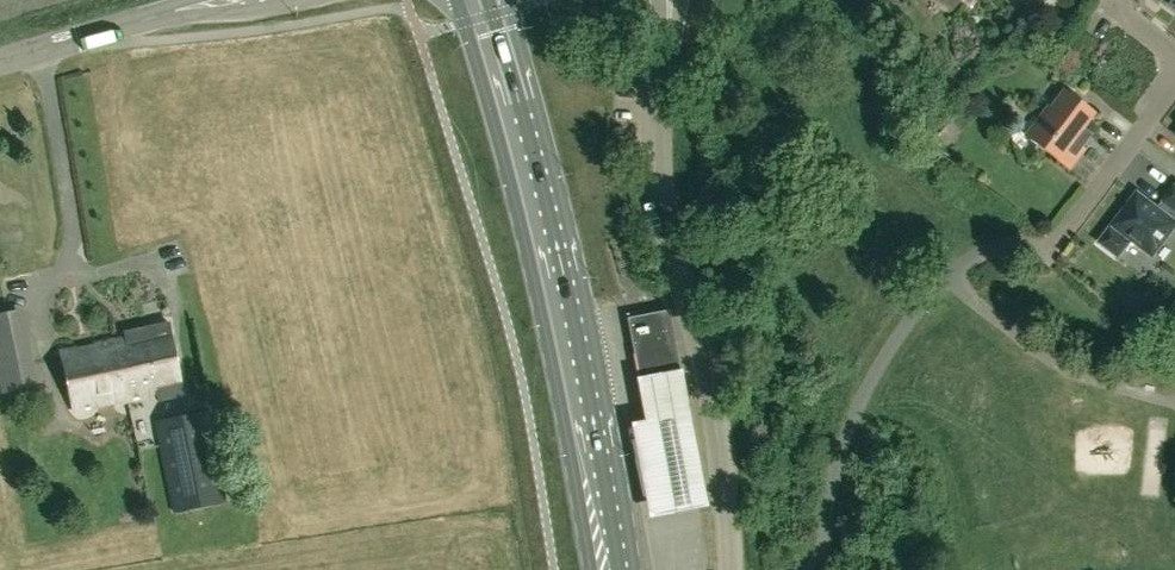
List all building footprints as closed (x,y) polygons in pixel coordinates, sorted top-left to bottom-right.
[(952,10),(959,0),(939,0),(952,10)] [(1072,140),(1093,114),(1063,91),(1046,114),(1044,112),(1026,136),(1069,168),(1084,149),(1072,140)] [(1113,226),(1100,243),(1119,257),(1132,240),(1153,256),(1174,227),(1174,186),(1174,185),(1162,200),(1164,201),(1158,209),(1138,193),(1113,226)] [(627,317),(639,381),(680,373),(668,309),(627,317)] [(20,311),(0,315),(0,378),(3,392),(35,386),(20,311)] [(123,331),(125,337),(115,339),(128,400),(156,394),(158,400),(184,394),(167,321),(123,331)] [(128,400),(115,339),(61,351),(74,412),(128,400)] [(680,373),(639,381),(633,382),(641,423),(627,426),(645,520),(705,509),(680,373)] [(156,423),(174,513),(225,503),(207,412),(156,423)]
